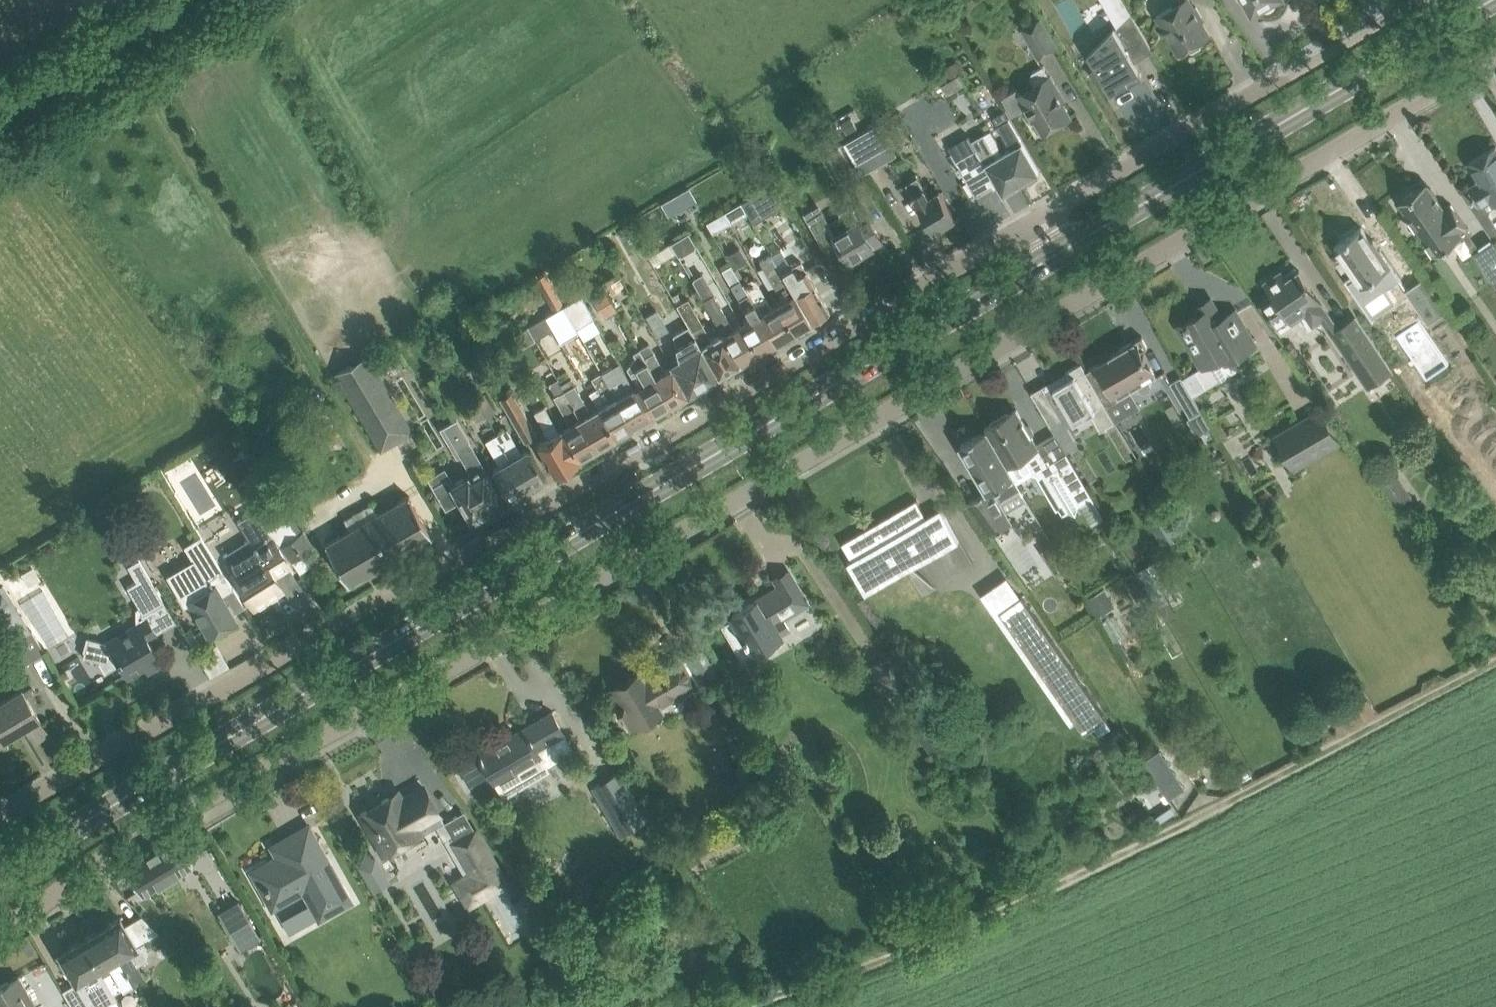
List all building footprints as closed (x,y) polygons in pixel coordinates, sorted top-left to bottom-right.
[(1171,0),(1174,5),(1157,15),(1179,53),(1187,48),(1192,50),(1201,45),(1202,39),(1210,34),(1201,19),(1200,20),(1193,9),(1194,8),(1190,0),(1171,0)] [(1260,6),(1261,7),(1262,8),(1264,9),(1266,10),(1267,10),(1269,10),(1271,10),(1272,9),(1274,8),(1275,7),(1275,5),(1276,4),(1276,2),(1276,0),(1247,0),(1253,10),(1260,6)] [(1151,49),(1152,48),(1129,11),(1088,53),(1111,92),(1142,74),(1132,58),(1150,48),(1151,49)] [(1022,29),(1038,56),(1057,45),(1041,18),(1022,29)] [(945,68),(951,78),(963,71),(957,61),(945,68)] [(1049,75),(1043,65),(1032,71),(1030,78),(1034,84),(1020,93),(1017,88),(1002,97),(1013,114),(1026,106),(1033,119),(1035,118),(1043,132),(1071,116),(1057,92),(1059,91),(1050,75),(1049,75)] [(960,74),(941,85),(947,95),(966,83),(960,74)] [(953,100),(916,104),(919,131),(956,127),(953,100)] [(1002,153),(1019,183),(1039,171),(1005,110),(995,116),(1012,147),(1002,153)] [(892,144),(879,122),(845,142),(857,164),(892,144)] [(1003,192),(1019,183),(1002,153),(996,156),(983,133),(972,139),(977,148),(957,160),(952,151),(951,152),(958,165),(957,166),(961,173),(962,172),(975,194),(997,182),(1003,192)] [(840,146),(827,154),(848,190),(861,182),(840,146)] [(1469,161),(1480,180),(1469,187),(1470,188),(1485,211),(1495,204),(1495,147),(1495,146),(1469,161)] [(905,181),(934,230),(956,217),(940,189),(929,196),(916,173),(912,176),(913,177),(905,181)] [(687,184),(661,202),(672,218),(698,200),(687,184)] [(740,202),(746,213),(752,222),(783,202),(770,184),(740,202)] [(1444,208),(1430,187),(1422,192),(1418,187),(1399,201),(1409,216),(1408,217),(1407,218),(1407,219),(1406,220),(1406,222),(1406,223),(1407,224),(1407,225),(1408,226),(1410,227),(1410,228),(1412,228),(1413,228),(1414,228),(1415,228),(1417,227),(1435,253),(1468,231),(1466,228),(1467,227),(1451,203),(1444,208)] [(740,202),(724,211),(730,222),(746,213),(740,202)] [(844,248),(850,258),(875,244),(872,240),(880,235),(870,218),(862,223),(852,204),(839,212),(841,214),(826,222),(823,217),(810,224),(820,241),(829,257),(844,248)] [(724,211),(706,221),(713,232),(730,222),(724,211)] [(1401,279),(1373,239),(1371,240),(1361,227),(1334,245),(1372,299),(1401,279)] [(692,231),(672,238),(679,258),(689,255),(694,269),(704,265),(692,231)] [(1492,239),(1474,251),(1495,283),(1495,242),(1493,238),(1492,239)] [(1206,246),(1199,250),(1205,259),(1211,255),(1206,246)] [(770,253),(760,259),(784,299),(777,303),(793,331),(796,329),(800,330),(803,328),(804,325),(811,320),(795,293),(781,271),(770,253)] [(800,260),(781,271),(795,293),(811,320),(829,310),(800,260)] [(731,263),(722,268),(740,298),(752,318),(743,323),(759,350),(762,349),(765,350),(769,348),(769,345),(777,340),(749,293),(742,282),(731,263)] [(1320,300),(1299,269),(1286,278),(1282,272),(1266,282),(1274,294),(1262,302),(1277,324),(1301,308),(1304,311),(1303,321),(1310,332),(1319,325),(1366,392),(1395,372),(1356,315),(1337,328),(1328,315),(1329,314),(1320,300)] [(547,270),(533,277),(549,310),(563,303),(547,270)] [(752,276),(742,282),(749,293),(777,340),(782,337),(785,339),(789,337),(789,333),(793,331),(777,303),(773,306),(756,277),(752,276)] [(1424,279),(1405,293),(1427,325),(1446,312),(1424,279)] [(708,281),(698,287),(704,297),(713,313),(724,331),(741,361),(747,358),(750,359),(754,357),(754,354),(759,350),(743,323),(735,328),(714,291),(708,281)] [(605,288),(591,296),(603,317),(617,309),(605,288)] [(582,294),(564,304),(571,317),(573,320),(591,310),(582,294)] [(719,374),(741,361),(724,331),(713,338),(688,296),(676,303),(719,374)] [(672,362),(674,365),(690,391),(719,374),(676,303),(675,301),(664,308),(690,351),(672,362)] [(571,317),(564,304),(546,315),(554,327),(571,317)] [(1237,367),(1231,359),(1256,344),(1235,309),(1222,317),(1214,304),(1184,321),(1186,324),(1179,328),(1183,336),(1184,336),(1192,350),(1195,348),(1214,381),(1237,367)] [(546,315),(539,319),(547,333),(554,328),(554,327),(546,315)] [(520,330),(509,336),(515,347),(526,341),(520,330)] [(619,334),(608,340),(616,354),(627,347),(619,334)] [(1110,356),(1086,370),(1116,420),(1140,405),(1132,391),(1138,387),(1141,392),(1145,394),(1153,389),(1154,385),(1151,380),(1157,376),(1147,358),(1148,357),(1144,352),(1143,352),(1141,350),(1148,346),(1141,335),(1109,354),(1110,356)] [(649,342),(639,347),(671,402),(678,398),(680,399),(685,396),(686,394),(690,391),(674,365),(666,370),(654,351),(649,342)] [(664,406),(671,402),(639,347),(633,351),(635,354),(627,366),(639,386),(636,388),(651,414),(656,411),(657,413),(665,408),(664,406)] [(338,373),(371,432),(403,414),(369,355),(338,373)] [(619,360),(602,370),(626,411),(634,424),(651,414),(636,388),(635,386),(634,386),(619,360)] [(1072,376),(1054,387),(1065,406),(1070,414),(1086,404),(1092,414),(1101,429),(1116,420),(1086,370),(1081,362),(1066,371),(1067,372),(1069,371),(1072,376)] [(616,435),(634,424),(626,411),(602,370),(592,375),(598,386),(590,391),(599,406),(616,435)] [(1181,375),(1170,382),(1190,416),(1202,410),(1181,375)] [(575,383),(565,389),(591,433),(598,445),(603,442),(605,443),(612,439),(612,437),(616,435),(599,406),(591,410),(575,383)] [(500,396),(510,413),(523,436),(535,429),(511,389),(500,396)] [(565,389),(555,395),(571,423),(563,428),(579,456),(580,455),(583,456),(589,453),(589,450),(598,445),(591,433),(565,389)] [(483,394),(474,399),(485,418),(494,413),(483,394)] [(474,399),(464,405),(475,424),(485,418),(474,399)] [(1063,418),(1058,411),(1054,404),(1042,410),(1051,425),(1063,418)] [(545,406),(535,411),(550,436),(537,444),(553,471),(556,470),(559,470),(565,467),(566,464),(579,456),(563,428),(559,430),(545,406)] [(1325,407),(1275,436),(1294,469),(1344,440),(1325,407)] [(1037,444),(1016,408),(985,427),(986,429),(1015,479),(1032,469),(1036,470),(1062,514),(1069,510),(1076,512),(1078,505),(1083,502),(1071,482),(1081,476),(1055,433),(1037,444)] [(444,467),(427,477),(433,487),(445,508),(460,500),(471,519),(473,518),(478,520),(485,515),(485,511),(493,507),(491,503),(501,497),(467,439),(455,418),(438,429),(455,458),(461,454),(472,472),(454,483),(444,467)] [(506,428),(495,434),(526,486),(534,482),(536,483),(546,478),(528,447),(520,452),(506,428)] [(969,501),(992,532),(992,533),(1013,521),(1007,510),(1025,499),(1019,488),(1020,487),(1015,479),(986,429),(961,443),(988,489),(969,501)] [(520,490),(526,486),(495,434),(486,439),(500,463),(492,467),(510,499),(520,493),(520,490)] [(1392,466),(1375,477),(1401,514),(1417,502),(1392,466)] [(325,542),(348,583),(431,534),(409,495),(325,542)] [(120,496),(110,502),(119,517),(129,511),(120,496)] [(944,546),(943,545),(958,536),(941,507),(940,508),(926,515),(916,498),(842,542),(852,559),(849,561),(867,591),(944,546)] [(254,603),(281,586),(278,581),(293,572),(273,538),(274,538),(262,521),(254,509),(238,519),(249,537),(223,554),(254,603)] [(313,544),(303,529),(281,544),(300,571),(312,562),(304,551),(313,544)] [(182,589),(181,589),(189,602),(208,635),(235,619),(232,614),(221,595),(233,588),(200,535),(184,545),(197,566),(203,576),(182,589)] [(142,610),(163,597),(137,554),(126,561),(135,576),(126,582),(142,610)] [(805,602),(787,571),(775,578),(782,590),(757,604),(755,601),(732,614),(734,618),(722,625),(740,656),(752,649),(752,650),(779,634),(778,632),(790,625),(784,614),(805,602)] [(1156,583),(1147,588),(1159,609),(1169,602),(1160,586),(1159,587),(1156,583)] [(1102,589),(1093,594),(1102,610),(1111,605),(1102,589)] [(1022,595),(1000,610),(1079,724),(1087,736),(1098,729),(1103,736),(1114,728),(1109,721),(1022,595)] [(88,636),(83,656),(99,661),(106,671),(120,663),(127,674),(144,664),(148,670),(161,662),(148,639),(156,633),(148,619),(108,641),(88,636)] [(32,629),(0,648),(0,653),(7,665),(17,659),(21,665),(45,651),(32,629)] [(695,683),(677,654),(656,667),(659,672),(644,681),(638,672),(607,691),(608,692),(609,691),(617,705),(616,706),(617,708),(619,707),(631,727),(661,709),(659,705),(695,683)] [(870,664),(885,686),(895,679),(880,657),(870,664)] [(0,702),(0,739),(1,739),(0,738),(25,723),(34,737),(46,730),(21,689),(0,702)] [(565,734),(551,712),(503,739),(501,736),(478,750),(480,753),(478,754),(481,758),(482,757),(504,794),(520,785),(512,770),(540,753),(538,750),(565,734)] [(1166,764),(1163,760),(1167,757),(1162,749),(1148,758),(1156,770),(1166,764)] [(593,782),(616,833),(646,820),(622,769),(593,782)] [(1155,781),(1142,790),(1150,801),(1162,793),(1155,781)] [(388,797),(360,813),(383,853),(423,830),(420,825),(431,818),(464,875),(453,881),(466,904),(484,894),(504,882),(475,830),(455,841),(443,820),(423,785),(400,798),(392,803),(388,797)] [(280,855),(252,871),(272,907),(304,889),(319,917),(350,900),(308,825),(284,839),(291,852),(284,856),(283,855),(282,854),(281,854),(280,855)] [(192,863),(175,835),(125,865),(142,894),(192,863)] [(370,852),(360,858),(363,863),(361,864),(366,874),(380,866),(374,856),(372,857),(370,852)] [(239,896),(219,907),(241,945),(261,934),(239,896)] [(120,916),(102,926),(134,980),(144,974),(137,962),(146,957),(148,947),(143,939),(159,929),(141,914),(124,924),(120,916)] [(115,991),(134,980),(102,926),(84,937),(101,966),(100,966),(115,991)] [(559,932),(547,939),(554,952),(567,944),(559,932)] [(59,951),(76,981),(62,989),(73,1006),(97,1006),(117,996),(115,991),(100,966),(101,966),(84,937),(59,951)] [(27,990),(18,976),(19,976),(18,975),(0,986),(0,1004),(2,1006),(37,1006),(27,990)]
